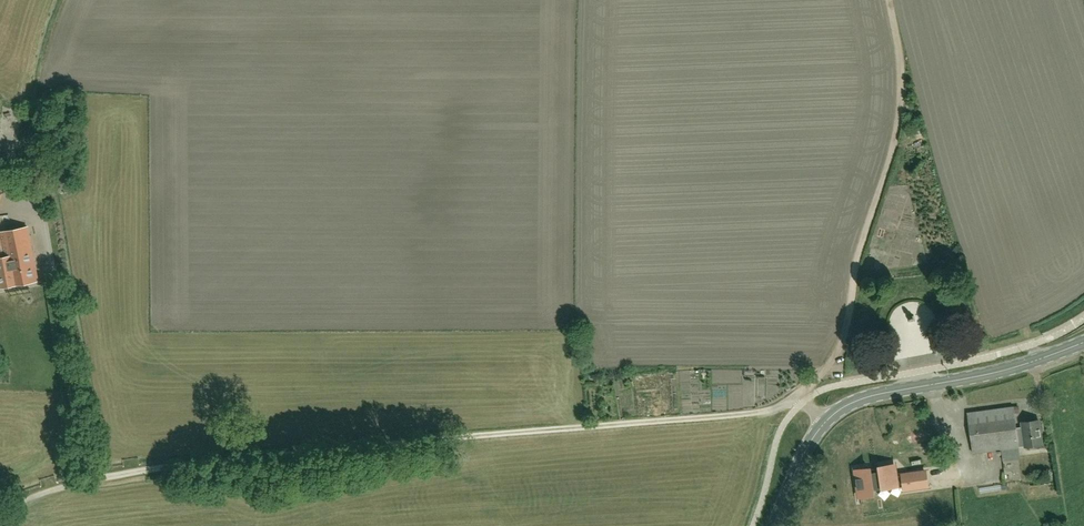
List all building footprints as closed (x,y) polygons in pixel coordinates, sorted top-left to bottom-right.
[(924,127),(916,128),(917,137),(926,136),(924,127)] [(31,187),(34,171),(20,168),(17,184),(31,187)] [(38,281),(27,227),(0,232),(0,288),(38,281)] [(1025,446),(1042,444),(1039,420),(1022,423),(1023,428),(1016,429),(1014,407),(968,413),(974,453),(1019,447),(1019,445),(1025,444),(1025,446)] [(914,443),(930,441),(929,431),(913,433),(914,443)] [(860,495),(874,493),(873,488),(897,485),(904,484),(903,475),(896,476),(894,466),(880,468),(880,471),(871,472),(871,469),(856,471),(859,495),(860,495)] [(902,475),(903,475),(904,484),(905,489),(928,486),(925,471),(902,475)]
